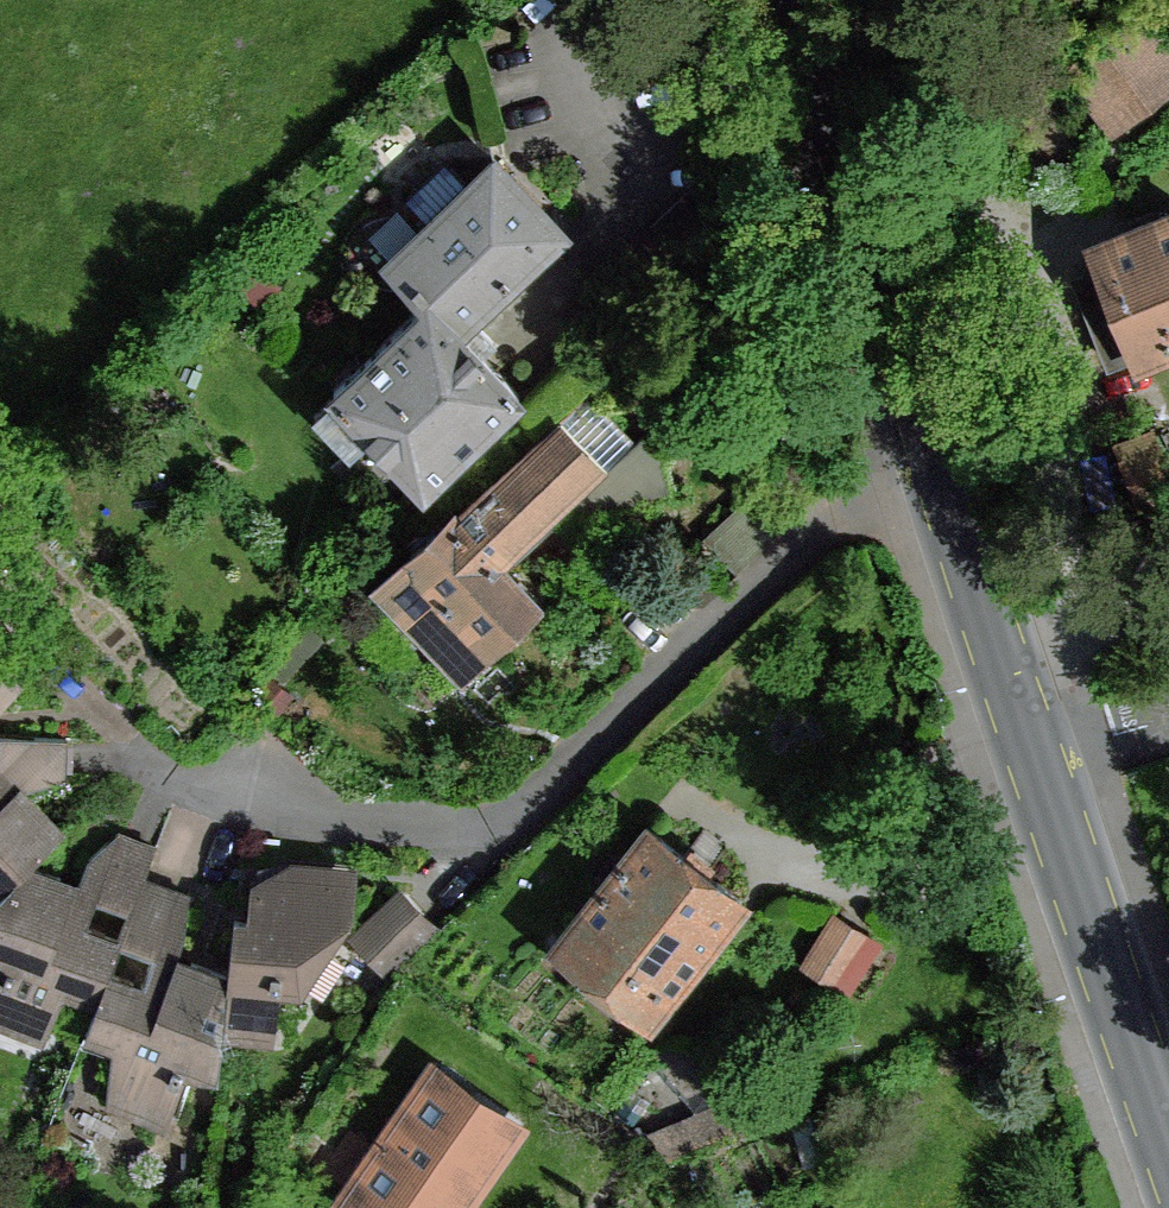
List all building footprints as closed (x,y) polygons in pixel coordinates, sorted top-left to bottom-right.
[(1135,8),(1071,60),(1111,108),(1168,62),(1168,52),(1135,8)] [(409,279),(431,301),(459,328),(513,276),(503,266),(551,221),(494,161),(421,229),(441,249),(409,279)] [(1100,242),(1120,292),(1142,346),(1145,354),(1168,344),(1168,215),(1100,242)] [(1142,346),(1120,292),(1089,305),(1111,359),(1142,346)] [(431,301),(336,389),(341,393),(372,426),(426,484),(522,394),(459,328),(431,301)] [(596,467),(569,491),(588,512),(667,486),(659,461),(665,457),(645,433),(635,443),(588,392),(555,423),(596,467)] [(372,426),(341,393),(318,415),(348,448),(372,426)] [(555,423),(454,516),(496,558),(545,514),(569,491),(596,467),(555,423)] [(1155,435),(1122,448),(1138,488),(1168,476),(1168,472),(1155,435)] [(553,523),(545,514),(496,558),(505,568),(553,523)] [(505,568),(496,558),(454,516),(383,584),(465,669),(535,602),(505,568)] [(17,681),(0,663),(0,698),(17,681)] [(0,769),(0,772),(20,793),(25,789),(29,786),(67,776),(68,739),(3,734),(0,769)] [(31,864),(65,831),(25,789),(20,793),(0,772),(0,893),(31,864)] [(741,902),(652,827),(575,919),(635,970),(619,989),(651,1014),(741,902)] [(90,859),(80,884),(78,890),(98,897),(131,912),(146,878),(158,849),(119,833),(90,859)] [(31,864),(0,893),(0,970),(2,971),(0,975),(0,1011),(48,1030),(66,981),(100,994),(109,972),(120,942),(122,939),(88,928),(98,897),(78,890),(80,884),(31,864)] [(236,919),(228,977),(224,1024),(272,1028),(276,982),(300,985),(349,911),(352,881),(290,873),(288,888),(256,885),(253,921),(236,919)] [(191,895),(146,878),(131,912),(122,939),(120,942),(152,954),(177,962),(178,957),(185,938),(191,895)] [(440,930),(401,890),(355,936),(393,976),(400,969),(440,930)] [(868,931),(837,913),(807,965),(838,983),(868,931)] [(228,977),(178,957),(177,962),(152,954),(141,984),(109,972),(100,994),(87,1028),(119,1040),(113,1091),(165,1112),(184,1068),(220,1073),(224,1024),(228,977)]
